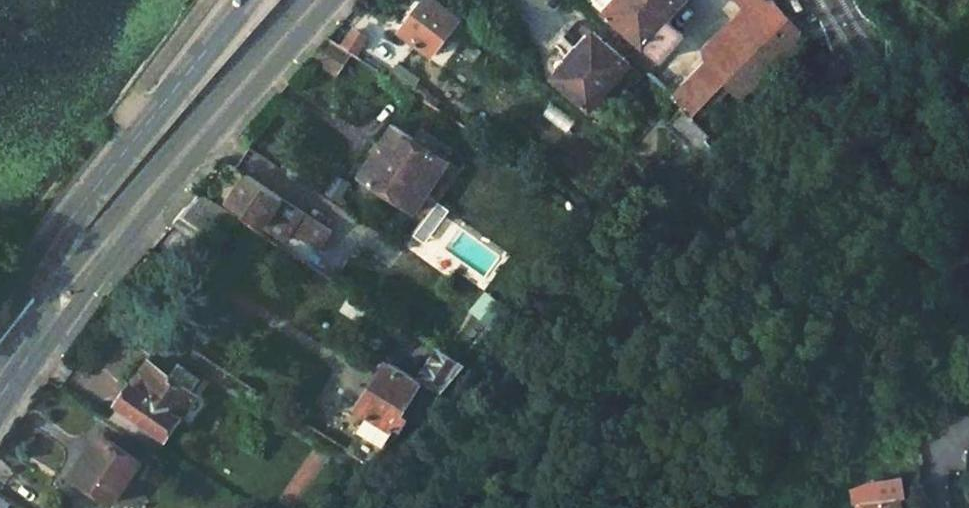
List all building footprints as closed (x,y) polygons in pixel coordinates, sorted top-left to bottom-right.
[(402,31),(431,54),(457,20),(431,0),(426,0),(402,31)] [(684,0),(595,0),(594,0),(660,58),(680,34),(665,22),(684,0)] [(712,55),(673,98),(684,108),(691,115),(730,72),(750,51),(768,56),(788,35),(772,15),(780,8),(773,0),(737,0),(743,8),(704,49),(712,55)] [(780,8),(772,15),(788,35),(796,28),(780,8)] [(352,30),(344,42),(356,50),(364,38),(352,30)] [(788,35),(768,56),(778,64),(796,44),(788,35)] [(593,36),(556,79),(591,109),(613,84),(621,92),(637,73),(593,36)] [(326,38),(308,59),(333,76),(349,52),(326,38)] [(691,115),(684,108),(667,127),(705,165),(717,153),(707,140),(712,136),(691,115)] [(394,130),(361,178),(416,216),(450,166),(394,130)] [(460,173),(450,166),(416,216),(424,222),(460,173)] [(330,232),(245,175),(227,201),(263,224),(268,215),(319,248),(330,232)] [(330,232),(319,248),(333,257),(345,238),(332,229),(330,232)] [(380,309),(372,320),(399,338),(406,326),(380,309)] [(465,365),(439,348),(423,374),(445,389),(465,365)] [(400,432),(394,429),(424,383),(391,361),(360,409),(371,415),(348,450),(368,463),(400,432)] [(162,457),(201,397),(197,394),(205,382),(178,364),(170,376),(147,362),(118,407),(122,409),(112,424),(162,457)] [(103,439),(75,481),(109,504),(137,463),(103,439)] [(860,507),(897,507),(896,499),(902,498),(899,478),(866,481),(868,500),(859,502),(860,507)]
